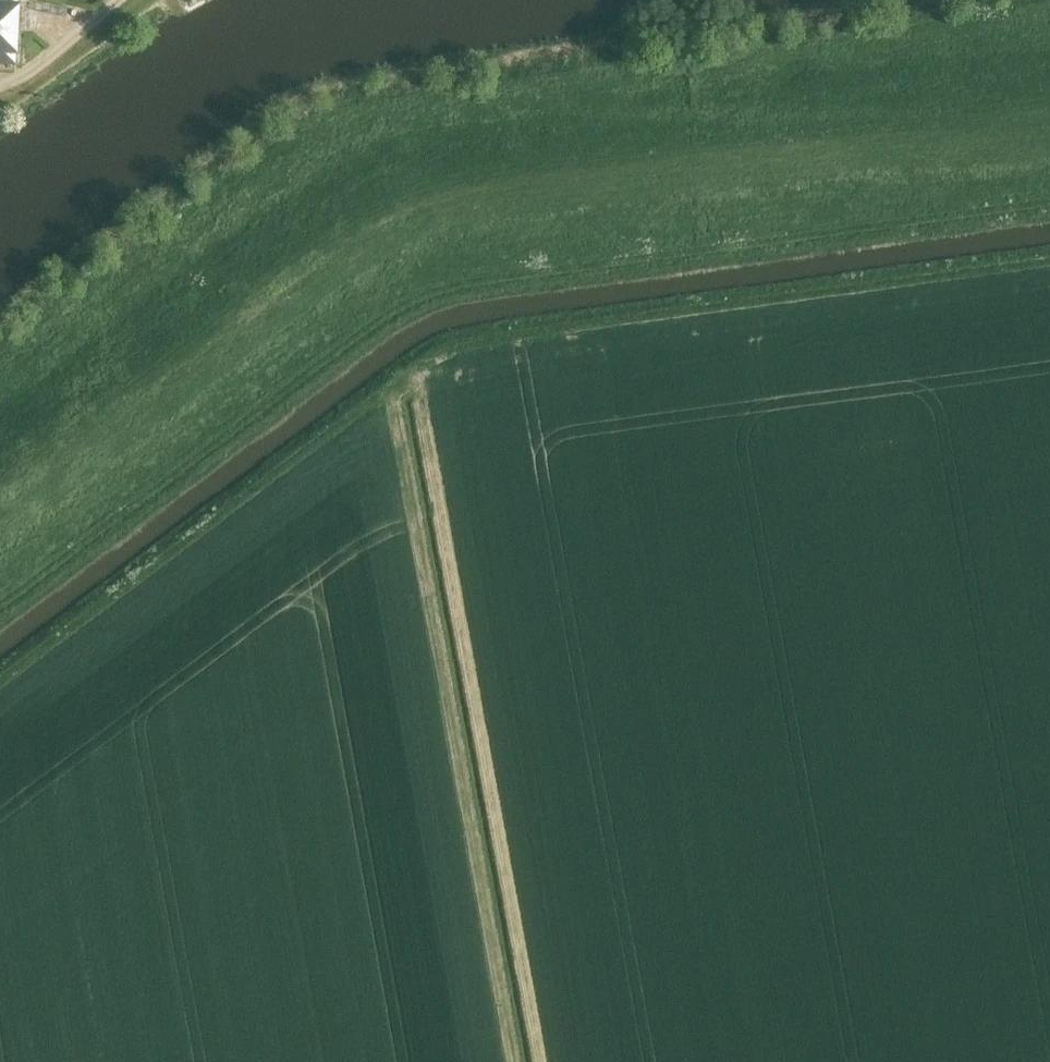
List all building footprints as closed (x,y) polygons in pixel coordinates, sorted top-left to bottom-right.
[(16,60),(16,49),(18,49),(18,34),(19,18),(19,2),(18,2),(18,0),(0,0),(0,60),(16,60)]
